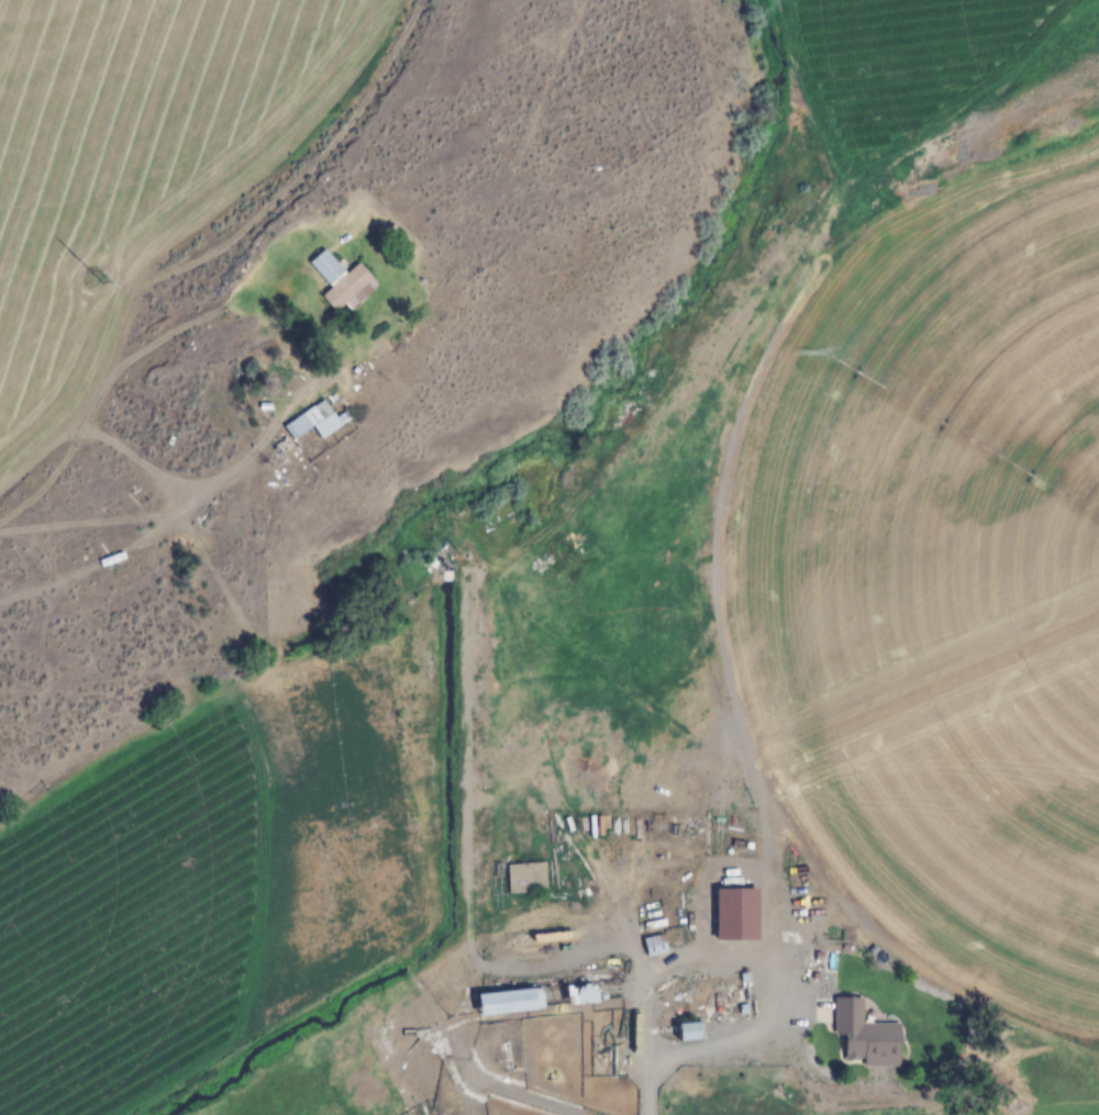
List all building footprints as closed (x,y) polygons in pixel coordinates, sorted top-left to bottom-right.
[(344,274),(322,249),(306,263),(328,289),(319,297),(335,314),(372,281),(357,263),(344,274)] [(319,440),(349,422),(342,411),(333,417),(322,400),(281,426),(290,441),(312,427),(319,440)] [(545,865),(507,865),(507,894),(545,894),(545,865)] [(642,957),(663,955),(661,936),(640,938),(642,957)] [(540,991),(477,994),(479,1017),(542,1013),(540,991)] [(937,1010),(957,1010),(957,996),(937,996),(937,1010)] [(488,1024),(471,1026),(472,1038),(489,1036),(488,1024)] [(699,1024),(674,1025),(675,1043),(699,1041),(699,1024)]
